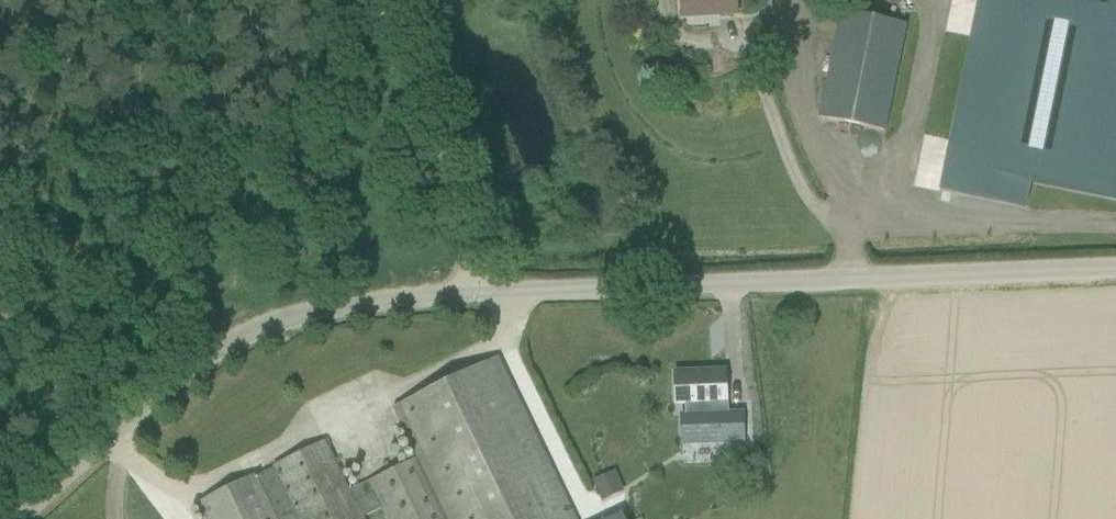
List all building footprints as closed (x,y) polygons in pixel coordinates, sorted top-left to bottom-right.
[(736,0),(682,0),(683,17),(684,17),(684,12),(719,10),(719,15),(737,14),(736,0)] [(944,188),(1030,205),(1035,180),(1115,196),(1115,0),(982,0),(944,188)] [(884,131),(889,110),(906,26),(842,13),(821,119),(884,131)] [(498,358),(394,408),(394,409),(418,458),(349,491),(328,448),(331,447),(327,440),(325,442),(325,441),(289,459),(274,466),(276,468),(300,518),(363,518),(365,518),(382,509),(387,518),(576,518),(498,358)] [(744,414),(727,415),(726,372),(675,374),(677,408),(687,408),(687,416),(680,416),(681,447),(745,445),(744,414)] [(276,468),(256,478),(255,475),(199,502),(207,518),(300,518),(276,468)] [(605,476),(593,482),(602,502),(614,496),(605,476)]
